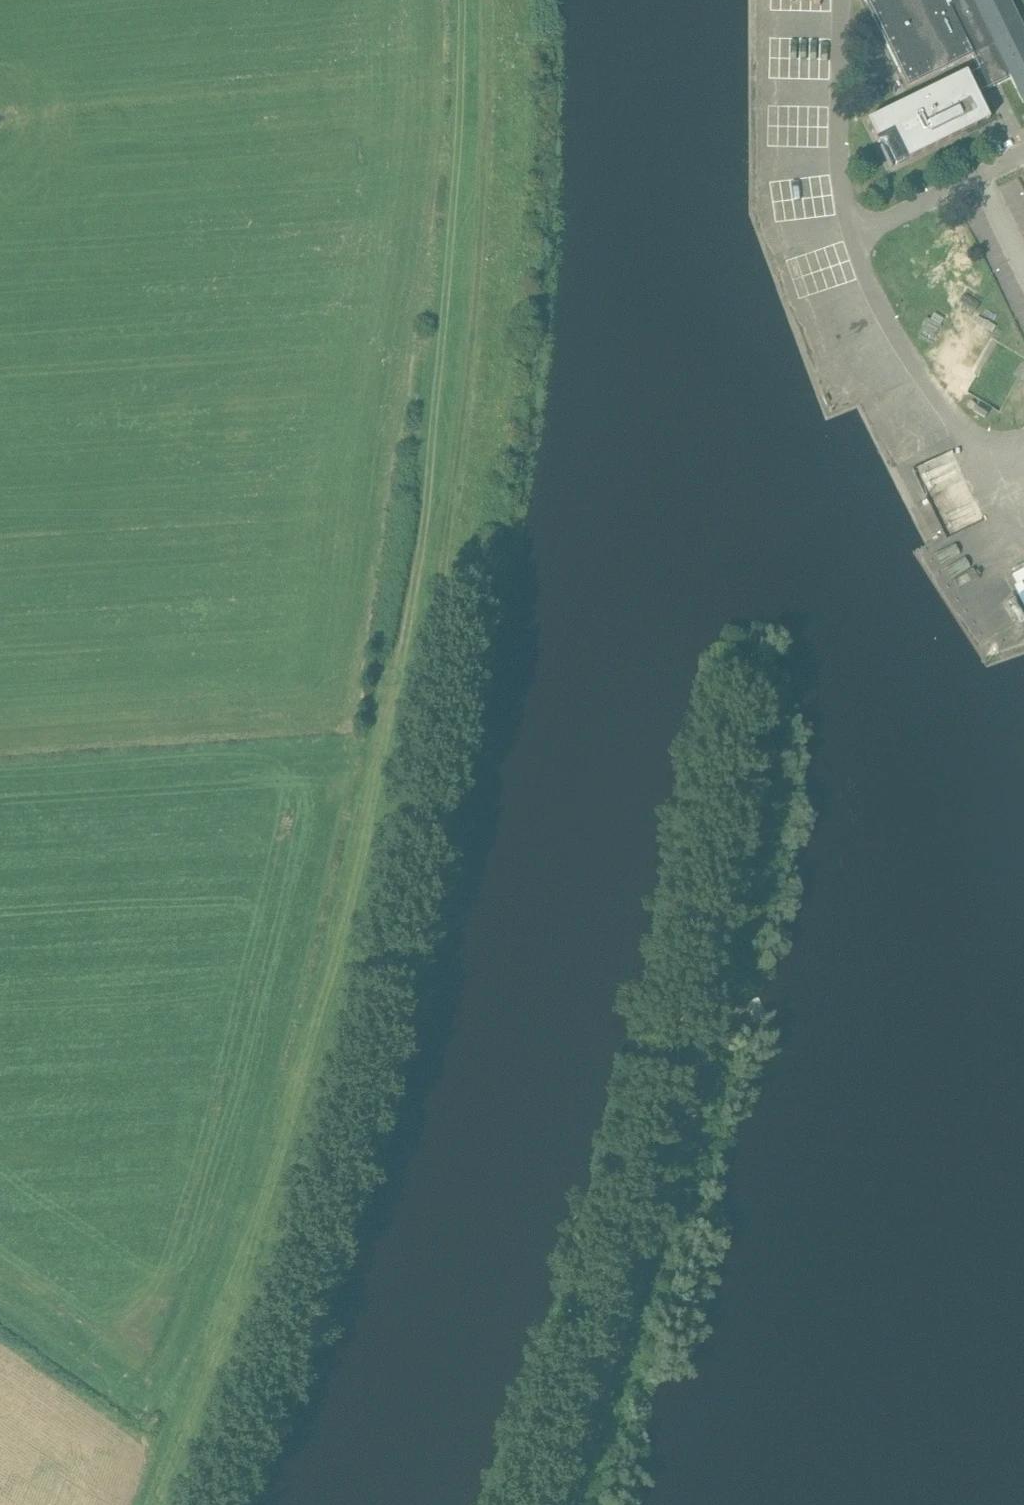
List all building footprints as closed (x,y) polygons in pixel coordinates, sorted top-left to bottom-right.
[(968,75),(967,72),(867,121),(878,143),(885,140),(897,165),(990,119),(972,82),(983,77),(989,89),(1011,78),(1023,103),(1023,32),(1008,0),(864,0),(907,87),(972,55),(979,70),(968,75)]
